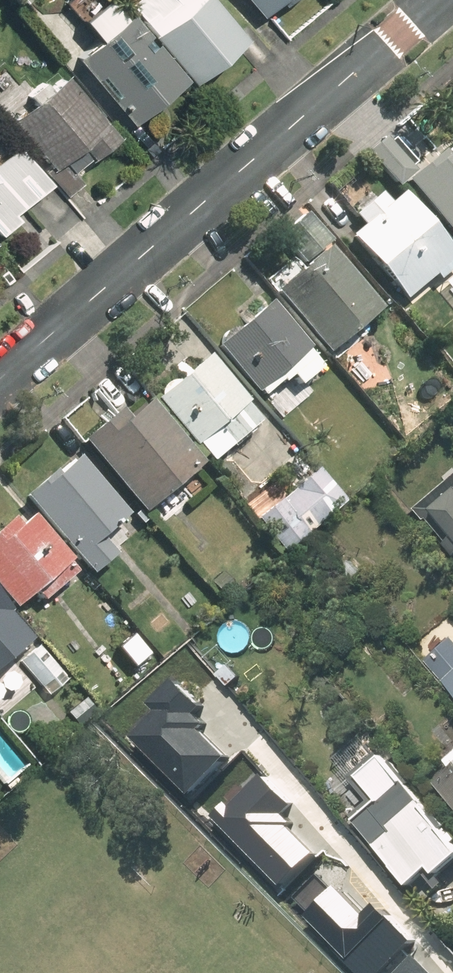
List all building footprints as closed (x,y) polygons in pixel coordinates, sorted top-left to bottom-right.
[(127,126),(177,81),(118,16),(114,20),(96,0),(75,0),(63,11),(90,41),(68,61),(127,126)] [(189,85),(241,42),(207,0),(133,0),(125,7),(189,85)] [(258,17),(274,1),(279,6),(286,0),(242,0),(258,17)] [(4,120),(42,164),(38,168),(62,197),(80,182),(72,172),(111,139),(57,75),(4,120)] [(452,245),(452,146),(441,155),(437,150),(410,172),(384,140),(366,154),(395,188),(401,183),(452,245)] [(11,216),(7,212),(42,181),(11,146),(0,156),(0,226),(11,216)] [(451,264),(392,197),(382,205),(371,193),(348,212),(359,225),(345,237),(401,301),(428,278),(431,282),(451,264)] [(292,254),(270,275),(278,283),(267,292),(324,354),(372,310),(329,263),(340,254),(309,220),(283,244),(292,254)] [(317,368),(258,305),(210,351),(255,399),(273,382),(277,386),(285,378),(295,389),(317,368)] [(148,402),(190,448),(193,445),(211,465),(257,423),(197,358),(148,402)] [(114,411),(77,441),(137,515),(194,469),(139,402),(119,418),(114,411)] [(20,497),(86,575),(110,555),(96,538),(120,518),(68,456),(20,497)] [(313,469),(254,518),(281,552),(341,503),(313,469)] [(414,510),(452,559),(452,479),(414,510)] [(0,521),(0,595),(12,607),(28,593),(37,603),(73,570),(24,516),(11,527),(3,518),(0,521)] [(0,611),(0,640),(15,626),(0,611)] [(423,661),(452,695),(452,634),(423,661)] [(37,647),(17,664),(45,696),(65,680),(37,647)] [(154,699),(161,706),(135,732),(193,790),(234,748),(207,722),(213,716),(204,707),(210,701),(180,672),(154,699)] [(12,703),(0,691),(0,714),(12,703)] [(452,811),(452,752),(442,761),(447,768),(429,783),(452,811)] [(381,754),(353,778),(375,804),(351,824),(420,905),(442,886),(434,878),(452,862),(452,838),(381,754)] [(267,767),(254,781),(249,776),(213,812),(285,883),(321,847),(285,812),(299,798),(267,767)] [(380,897),(369,908),(340,879),(307,911),(337,940),(370,972),(376,972),(405,943),(416,933),(380,897)] [(417,947),(392,972),(443,972),(417,947)]
